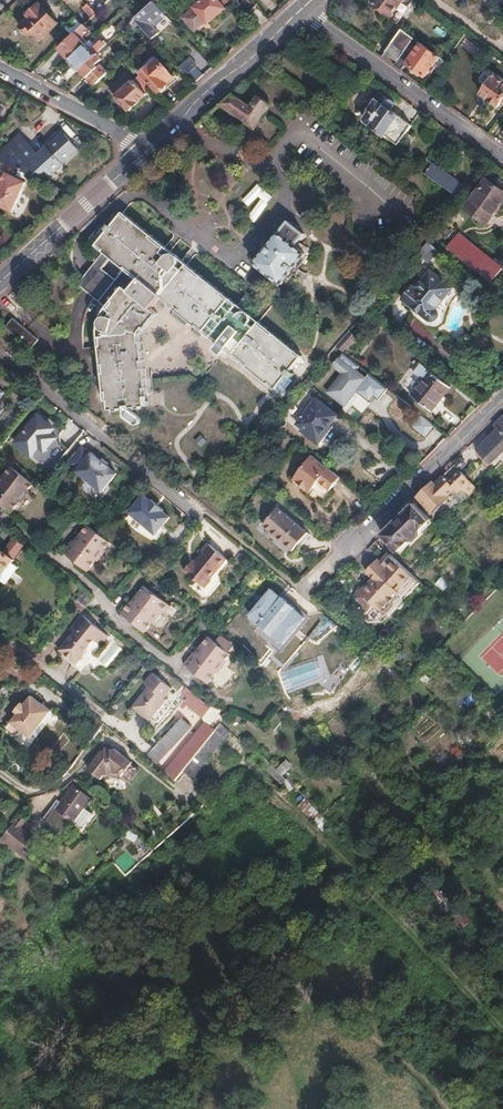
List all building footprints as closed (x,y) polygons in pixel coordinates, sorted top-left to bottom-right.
[(139,14),(134,18),(138,23),(147,33),(151,37),(152,38),(158,32),(147,20),(160,7),(153,0),(139,14)] [(216,0),(205,0),(183,21),(194,34),(205,23),(207,25),(208,26),(225,10),(216,0)] [(391,16),(403,0),(373,0),(371,2),(391,16)] [(103,14),(111,7),(106,2),(99,9),(103,14)] [(29,37),(35,31),(41,38),(57,23),(39,4),(27,15),(29,19),(20,27),(21,29),(21,31),(22,32),(23,34),(25,35),(27,35),(29,37)] [(87,4),(82,9),(91,17),(96,13),(87,4)] [(130,14),(116,27),(119,31),(125,26),(134,18),(130,14)] [(73,33),(81,25),(74,16),(62,27),(70,36),(73,33)] [(130,31),(138,23),(134,18),(125,26),(130,31)] [(73,33),(80,40),(85,35),(83,33),(88,29),(83,23),(81,25),(73,33)] [(385,52),(398,61),(414,38),(402,29),(385,52)] [(35,43),(41,38),(35,31),(29,37),(35,43)] [(68,59),(84,45),(80,40),(73,33),(70,36),(57,47),(68,59)] [(147,33),(140,40),(143,44),(151,37),(147,33)] [(445,61),(414,38),(398,61),(395,65),(402,70),(406,63),(424,76),(430,69),(436,74),(445,61)] [(71,66),(62,75),(66,80),(78,69),(95,53),(105,44),(100,39),(94,45),(89,40),(84,45),(68,59),(66,61),(71,66)] [(92,85),(107,72),(99,64),(103,61),(95,53),(78,69),(92,85)] [(193,54),(180,66),(188,76),(202,64),(193,54)] [(173,77),(157,60),(141,74),(158,92),(173,77)] [(110,89),(129,110),(152,89),(132,68),(110,89)] [(502,101),(502,79),(494,72),(480,92),(488,98),(488,102),(492,105),(497,104),(501,99),(502,101)] [(259,95),(251,106),(232,93),(220,104),(255,127),(271,103),(259,95)] [(395,103),(381,93),(369,110),(371,111),(365,120),(386,135),(400,116),(391,110),(395,103)] [(400,116),(386,135),(399,144),(412,125),(400,116)] [(44,181),(85,143),(71,128),(48,148),(29,128),(0,154),(0,161),(44,181)] [(2,182),(0,185),(0,207),(12,213),(25,182),(0,171),(0,181),(2,182)] [(444,184),(427,171),(425,174),(460,198),(465,190),(448,179),(444,184)] [(486,179),(465,208),(487,224),(502,203),(502,191),(486,179)] [(260,191),(256,202),(264,204),(268,193),(260,191)] [(123,212),(121,214),(164,249),(166,247),(123,212)] [(164,249),(121,214),(102,238),(176,295),(170,303),(221,344),(219,345),(215,351),(222,357),(227,351),(228,350),(278,390),(302,360),(258,325),(255,329),(250,324),(250,323),(251,321),(251,319),(251,317),(250,315),(248,313),(246,312),(244,312),(241,313),(239,314),(238,315),(234,311),(236,308),(185,267),(182,270),(178,266),(179,265),(179,264),(180,261),(180,259),(179,257),(177,255),(175,254),(172,254),(170,254),(168,255),(166,257),(161,253),(164,249)] [(429,242),(453,262),(459,255),(470,242),(444,221),(429,242)] [(284,282),(306,254),(295,244),(298,240),(303,234),(290,222),(280,234),(279,234),(256,263),(281,283),(283,281),(284,282)] [(159,313),(163,309),(167,303),(168,301),(170,303),(176,295),(102,238),(97,243),(141,278),(140,280),(145,285),(138,295),(135,292),(123,306),(150,328),(161,314),(159,313)] [(298,240),(295,244),(306,254),(310,249),(298,240)] [(501,268),(470,242),(459,255),(490,281),(501,268)] [(96,245),(109,256),(116,262),(130,273),(140,280),(141,278),(97,243),(96,245)] [(122,282),(109,271),(116,262),(109,256),(90,280),(120,304),(132,290),(140,280),(130,273),(122,282)] [(187,265),(185,267),(236,308),(238,306),(187,265)] [(418,289),(415,286),(405,299),(432,320),(435,321),(436,321),(439,319),(440,317),(441,314),(442,311),(442,309),(441,306),(454,289),(433,271),(418,289)] [(90,280),(84,287),(114,312),(120,304),(90,280)] [(120,304),(123,306),(135,292),(132,290),(120,304)] [(170,303),(168,305),(210,338),(219,345),(221,344),(170,303)] [(123,306),(120,304),(114,312),(117,314),(123,306)] [(198,337),(206,343),(210,338),(168,305),(164,310),(170,315),(172,312),(178,317),(176,320),(191,332),(194,330),(200,335),(198,337)] [(151,402),(146,337),(152,329),(150,328),(123,306),(117,314),(120,317),(117,321),(114,321),(111,322),(109,324),(108,328),(111,334),(112,340),(108,341),(114,406),(116,406),(117,415),(121,415),(121,417),(127,417),(127,414),(132,414),(133,422),(142,431),(144,431),(146,431),(148,430),(149,428),(149,426),(149,424),(138,416),(138,413),(142,413),(143,415),(149,415),(149,412),(152,411),(151,402)] [(31,347),(39,337),(8,312),(0,321),(31,347)] [(150,328),(152,329),(163,316),(161,314),(150,328)] [(165,318),(163,316),(152,329),(154,331),(165,318)] [(260,323),(258,325),(302,360),(303,358),(260,323)] [(152,329),(146,337),(151,402),(155,401),(148,338),(154,331),(152,329)] [(358,344),(366,350),(370,345),(361,339),(358,344)] [(112,406),(114,406),(108,341),(106,341),(112,406)] [(358,361),(366,350),(358,344),(350,355),(358,361)] [(278,390),(228,350),(227,351),(277,391),(278,390)] [(354,362),(349,359),(344,366),(349,370),(354,362)] [(432,410),(452,385),(423,363),(417,372),(425,379),(413,394),(432,410)] [(362,415),(381,389),(355,368),(348,377),(359,385),(346,402),(362,415)] [(355,429),(335,414),(317,438),(336,454),(355,429)] [(53,471),(69,450),(50,435),(52,425),(40,415),(17,443),(53,471)] [(422,415),(413,427),(426,437),(435,425),(422,415)] [(494,425),(498,430),(479,449),(491,463),(502,452),(502,417),(494,425)] [(118,474),(107,466),(101,462),(91,454),(90,455),(82,449),(68,467),(102,494),(118,474)] [(323,483),(330,489),(340,476),(313,454),(292,480),(309,493),(317,483),(323,483)] [(465,466),(460,460),(456,464),(461,469),(465,466)] [(11,467),(2,478),(4,481),(0,486),(0,505),(11,514),(20,503),(22,504),(30,493),(29,492),(34,485),(11,467)] [(469,496),(477,489),(476,487),(477,486),(461,469),(449,481),(444,476),(435,484),(433,481),(418,496),(432,511),(451,493),(455,498),(464,490),(469,496)] [(142,497),(128,516),(154,536),(161,535),(165,530),(163,526),(169,518),(161,512),(162,511),(150,501),(149,502),(142,497)] [(399,551),(432,519),(415,502),(383,534),(399,551)] [(264,525),(293,550),(308,532),(278,508),(264,525)] [(82,543),(77,548),(74,546),(73,546),(65,556),(89,575),(98,564),(99,565),(107,555),(106,553),(111,547),(97,536),(88,529),(79,540),(82,543)] [(312,535),(308,532),(293,550),(297,553),(312,535)] [(13,539),(3,552),(12,559),(22,546),(13,539)] [(225,564),(206,549),(200,556),(201,557),(192,568),(191,569),(189,568),(183,576),(204,593),(211,585),(210,583),(225,564)] [(12,559),(3,552),(0,550),(0,581),(5,585),(18,569),(12,564),(14,561),(12,559)] [(365,602),(363,605),(374,615),(381,608),(391,617),(401,606),(399,603),(406,595),(408,598),(422,583),(400,563),(390,553),(382,561),(379,558),(368,570),(374,577),(361,591),(365,602)] [(443,590),(449,585),(442,577),(436,582),(443,590)] [(391,617),(381,608),(374,615),(370,619),(377,625),(390,624),(404,609),(406,611),(413,603),(411,600),(425,586),(422,583),(408,598),(406,595),(399,603),(401,606),(391,617)] [(282,597),(272,589),(251,615),(261,623),(261,624),(274,635),(275,634),(285,643),(306,617),(296,608),(283,597),(282,597)] [(132,608),(130,607),(121,618),(145,637),(154,627),(156,628),(164,618),(166,619),(171,612),(145,592),(132,608)] [(85,593),(77,603),(85,610),(93,600),(85,593)] [(81,617),(74,627),(77,630),(72,637),(60,652),(78,666),(87,654),(87,653),(95,643),(98,645),(105,636),(81,617)] [(72,637),(77,630),(74,627),(68,634),(72,637)] [(109,638),(105,636),(98,645),(102,647),(109,638)] [(214,644),(227,654),(232,648),(219,637),(214,644)] [(210,640),(200,652),(202,654),(198,660),(196,658),(194,656),(186,666),(210,685),(218,675),(220,676),(228,665),(227,664),(232,658),(227,654),(214,644),(210,640)] [(113,663),(121,647),(112,642),(104,659),(113,663)] [(149,727),(151,724),(165,706),(163,704),(170,694),(146,675),(138,685),(147,692),(131,712),(149,727)] [(212,729),(227,714),(214,712),(188,691),(180,701),(186,705),(182,709),(186,712),(189,708),(205,721),(210,726),(212,729)] [(30,740),(50,714),(29,698),(23,707),(20,705),(13,714),(16,716),(6,729),(7,734),(12,738),(17,737),(20,733),(30,740)] [(186,705),(180,701),(171,712),(177,716),(182,709),(186,705)] [(170,710),(165,706),(151,724),(156,727),(170,710)] [(183,719),(147,758),(156,766),(192,727),(183,719)] [(213,742),(220,735),(212,729),(210,726),(167,774),(177,782),(185,774),(213,742)] [(193,781),(221,750),(213,742),(185,774),(193,781)] [(87,769),(100,778),(103,774),(116,773),(121,776),(131,763),(112,749),(101,751),(87,769)] [(277,767),(283,774),(294,765),(288,758),(277,767)] [(267,759),(262,764),(284,788),(289,783),(267,759)] [(89,801),(72,788),(55,810),(56,811),(48,822),(59,832),(69,820),(79,828),(89,816),(82,810),(89,801)] [(324,828),(330,819),(306,802),(300,811),(324,828)] [(17,825),(13,822),(0,838),(0,839),(3,841),(17,825)] [(3,841),(16,851),(21,845),(30,835),(17,825),(3,841)] [(21,855),(26,849),(21,845),(16,851),(21,855)]
